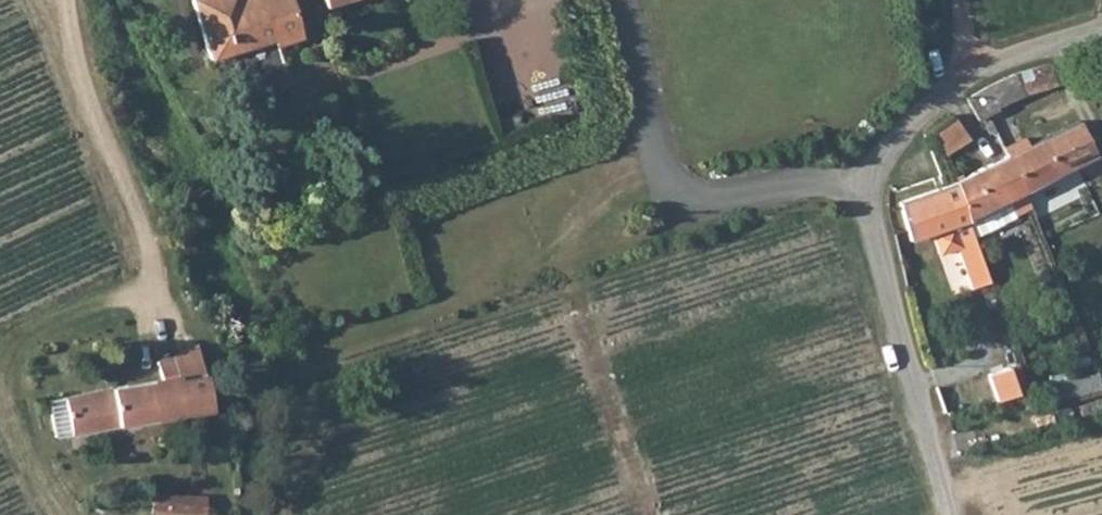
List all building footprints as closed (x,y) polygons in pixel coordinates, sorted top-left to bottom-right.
[(289,0),(193,0),(212,59),(275,40),(277,47),(302,39),(289,0)] [(326,8),(351,0),(324,0),(326,8)] [(982,122),(987,119),(996,113),(1002,108),(1028,96),(1059,86),(1051,67),(1016,76),(971,102),(982,122)] [(1001,130),(996,113),(987,119),(995,132),(1001,130)] [(1029,140),(1008,149),(1011,157),(1026,191),(1100,157),(1082,122),(1033,146),(1029,140)] [(970,217),(1026,191),(1011,157),(958,182),(970,217)] [(993,282),(970,217),(958,182),(956,183),(957,187),(902,205),(913,242),(937,233),(943,253),(960,248),(974,289),(993,282)] [(161,364),(166,379),(68,400),(76,437),(213,410),(199,347),(161,364)] [(68,400),(51,404),(58,440),(76,437),(68,400)] [(156,514),(163,514),(208,514),(210,498),(156,496),(156,514)]
